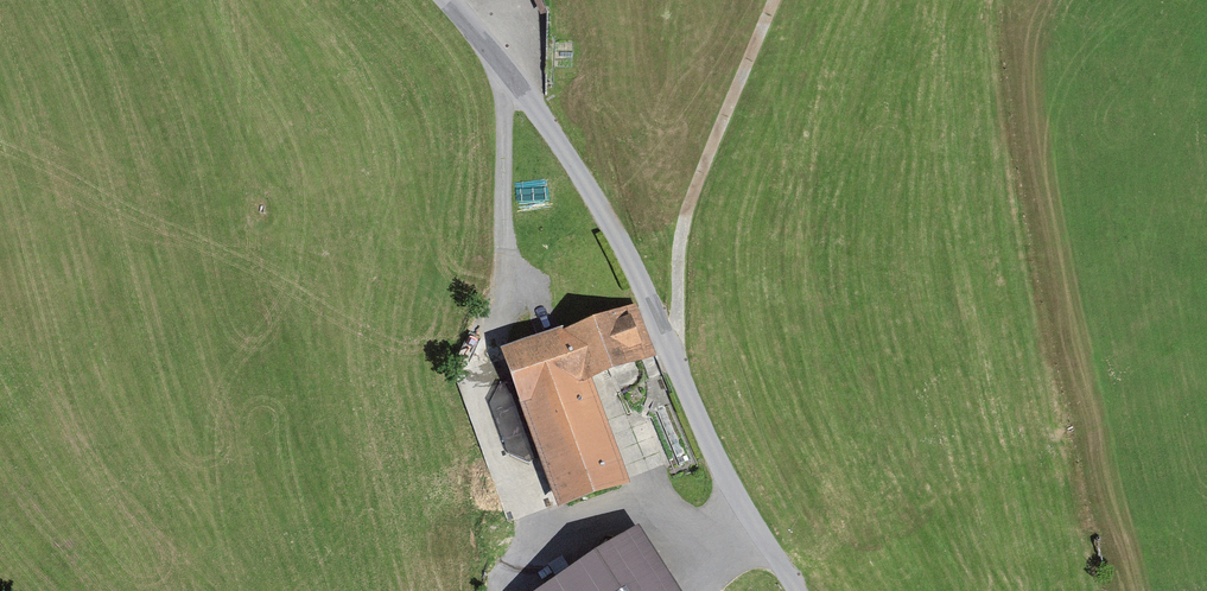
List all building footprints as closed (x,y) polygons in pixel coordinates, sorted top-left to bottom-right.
[(600,317),(495,360),(556,513),(634,482),(594,383),(656,358),(636,309),(603,323),(600,317)] [(556,590),(660,590),(630,544),(556,590)]
